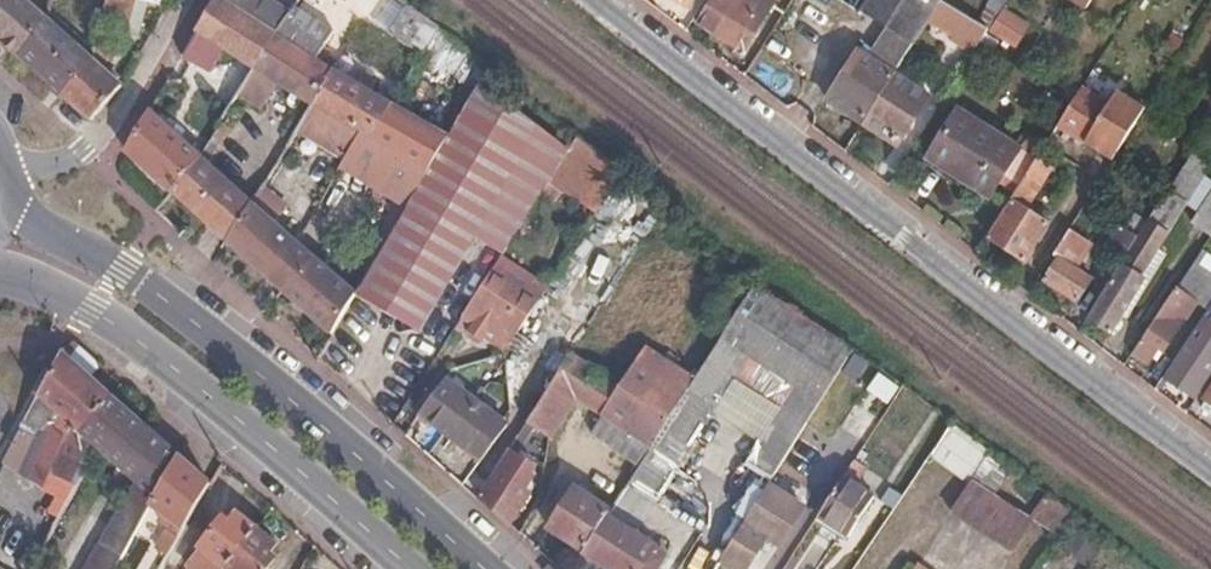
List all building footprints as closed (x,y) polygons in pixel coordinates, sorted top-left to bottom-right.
[(26,0),(0,0),(0,38),(16,51),(46,15),(26,0)] [(104,17),(131,26),(139,0),(109,0),(104,17)] [(152,0),(151,0),(139,0),(131,26),(144,30),(152,0)] [(279,29),(228,0),(214,0),(183,50),(209,66),(223,45),(255,65),(279,29)] [(279,29),(293,9),(276,0),(228,0),(279,29)] [(408,0),(400,0),(394,9),(426,34),(434,21),(408,0)] [(753,0),(714,0),(696,29),(734,52),(737,48),(744,52),(769,10),(753,0)] [(867,0),(838,0),(834,7),(854,20),(867,0)] [(854,20),(884,39),(908,55),(931,19),(943,0),(942,0),(867,0),(854,20)] [(931,19),(939,24),(978,48),(980,44),(989,31),(991,27),(954,7),(943,0),(931,19)] [(1025,23),(1002,8),(991,27),(989,31),(1012,45),(1025,23)] [(63,31),(46,15),(16,51),(63,93),(93,58),(63,31)] [(904,78),(939,24),(931,19),(908,55),(896,73),(904,78)] [(97,46),(69,23),(63,31),(93,58),(97,46)] [(315,101),(338,63),(331,59),(279,29),(255,65),(280,79),(315,101)] [(896,73),(908,55),(884,39),(876,52),(864,72),(888,86),(896,73)] [(851,64),(864,72),(876,52),(863,45),(851,64)] [(334,55),(331,59),(338,63),(341,58),(334,55)] [(123,83),(93,58),(63,93),(92,119),(123,83)] [(365,131),(389,92),(338,63),(315,101),(365,131)] [(864,124),(888,86),(864,72),(851,64),(828,100),(864,124)] [(264,106),(280,79),(255,65),(238,90),(264,106)] [(888,86),(864,124),(898,146),(930,95),(904,78),(896,73),(888,86)] [(565,157),(570,150),(482,78),(470,98),(463,110),(524,145),(473,234),(503,252),(541,194),(565,157)] [(1136,121),(1082,88),(1073,102),(1057,127),(1111,160),(1113,158),(1136,121)] [(365,131),(315,101),(296,132),(303,136),(307,130),(348,155),(344,162),(402,198),(409,202),(452,128),(389,92),(365,131)] [(124,147),(172,189),(198,150),(149,107),(124,147)] [(367,273),(357,289),(355,293),(418,329),(473,234),(524,145),(463,110),(452,128),(409,202),(367,273)] [(1022,154),(962,114),(934,158),(993,198),(1022,154)] [(198,150),(209,159),(229,124),(219,118),(209,134),(198,150)] [(570,150),(565,157),(541,194),(553,203),(565,192),(595,212),(609,191),(623,169),(580,135),(570,150)] [(198,150),(172,189),(230,240),(255,199),(209,159),(198,150)] [(1052,169),(1037,159),(987,239),(1025,262),(1049,223),(1027,210),(1052,169)] [(285,204),(263,185),(255,199),(276,218),(285,204)] [(361,268),(367,273),(409,202),(402,198),(361,268)] [(255,199),(230,240),(332,331),(355,293),(357,289),(339,274),(276,218),(255,199)] [(1151,219),(1133,208),(1122,226),(1140,237),(1151,219)] [(1140,237),(1122,226),(1109,248),(1126,259),(1140,237)] [(1078,256),(1059,245),(1043,272),(1046,274),(1043,281),(1076,300),(1089,278),(1072,267),(1078,256)] [(367,273),(361,268),(349,258),(339,274),(357,289),(367,273)] [(1148,279),(1123,264),(1089,318),(1115,334),(1148,279)] [(523,323),(527,316),(542,294),(494,266),(466,309),(481,318),(475,327),(487,334),(492,325),(514,337),(523,323)] [(1210,306),(1210,278),(1195,269),(1181,290),(1199,301),(1210,308),(1210,306)] [(1181,290),(1177,287),(1132,354),(1150,366),(1152,362),(1157,365),(1199,301),(1181,290)] [(699,376),(654,444),(633,476),(627,486),(654,504),(667,482),(662,479),(672,463),(679,467),(733,384),(777,412),(741,468),(766,484),(850,352),(755,288),(699,376)] [(1210,308),(1197,327),(1199,329),(1210,337),(1210,306),(1210,308)] [(535,321),(527,316),(523,323),(531,328),(535,321)] [(574,351),(556,379),(578,394),(647,439),(654,444),(699,376),(622,328),(597,365),(574,351)] [(1199,329),(1169,374),(1187,386),(1210,351),(1210,337),(1199,329)] [(60,410),(84,431),(112,397),(61,354),(21,429),(38,438),(60,410)] [(418,410),(452,433),(477,394),(442,373),(418,410)] [(578,394),(556,379),(531,417),(552,433),(552,434),(578,394)] [(511,416),(477,394),(452,433),(486,455),(511,416)] [(152,506),(179,457),(112,397),(84,431),(104,449),(136,478),(101,540),(125,556),(127,552),(152,506)] [(547,464),(552,434),(552,433),(531,417),(516,439),(547,464)] [(91,471),(104,449),(84,431),(65,457),(91,471)] [(930,460),(967,484),(986,455),(949,431),(930,460)] [(633,476),(654,444),(647,439),(626,472),(633,476)] [(209,483),(179,457),(152,506),(164,515),(159,525),(177,540),(209,483)] [(522,478),(503,459),(479,496),(511,524),(527,501),(514,489),(522,478)] [(869,472),(857,465),(846,481),(857,489),(869,472)] [(1033,518),(973,480),(951,513),(1014,553),(1033,518)] [(857,489),(846,481),(819,521),(850,542),(877,503),(857,489)] [(903,495),(891,486),(881,500),(894,509),(903,495)] [(779,512),(786,502),(764,488),(758,498),(779,512)] [(583,553),(606,518),(609,514),(573,490),(548,529),(583,553)] [(722,554),(744,568),(765,535),(786,549),(807,516),(786,502),(779,512),(758,498),(722,554)] [(672,541),(685,524),(661,505),(648,522),(672,541)] [(254,533),(235,517),(228,526),(221,522),(198,551),(221,568),(225,568),(226,566),(254,533)] [(583,553),(607,568),(660,568),(667,558),(606,518),(583,553)] [(254,533),(226,566),(225,568),(267,568),(272,564),(265,557),(272,549),(254,533)] [(834,543),(813,533),(796,568),(822,568),(834,543)]
